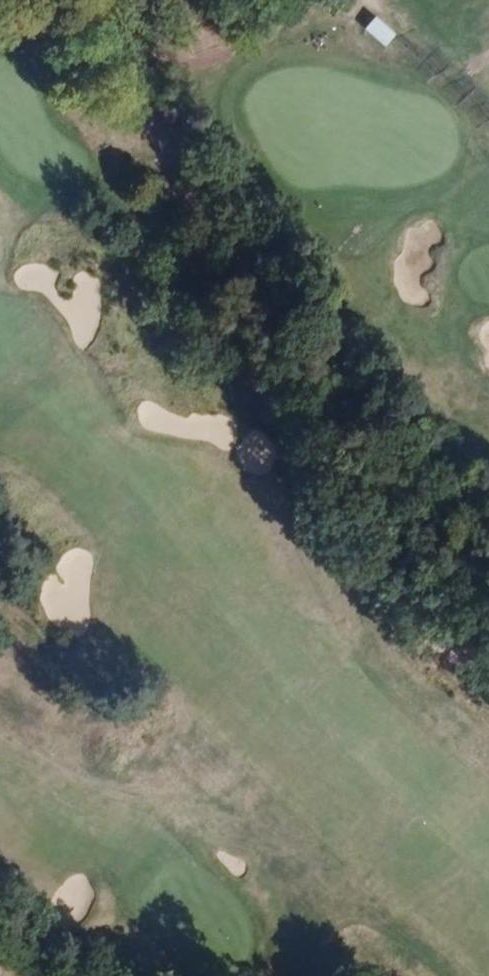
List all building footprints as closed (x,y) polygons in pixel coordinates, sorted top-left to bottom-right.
[(372,17),(361,30),(383,47),(394,34),(372,17)]
